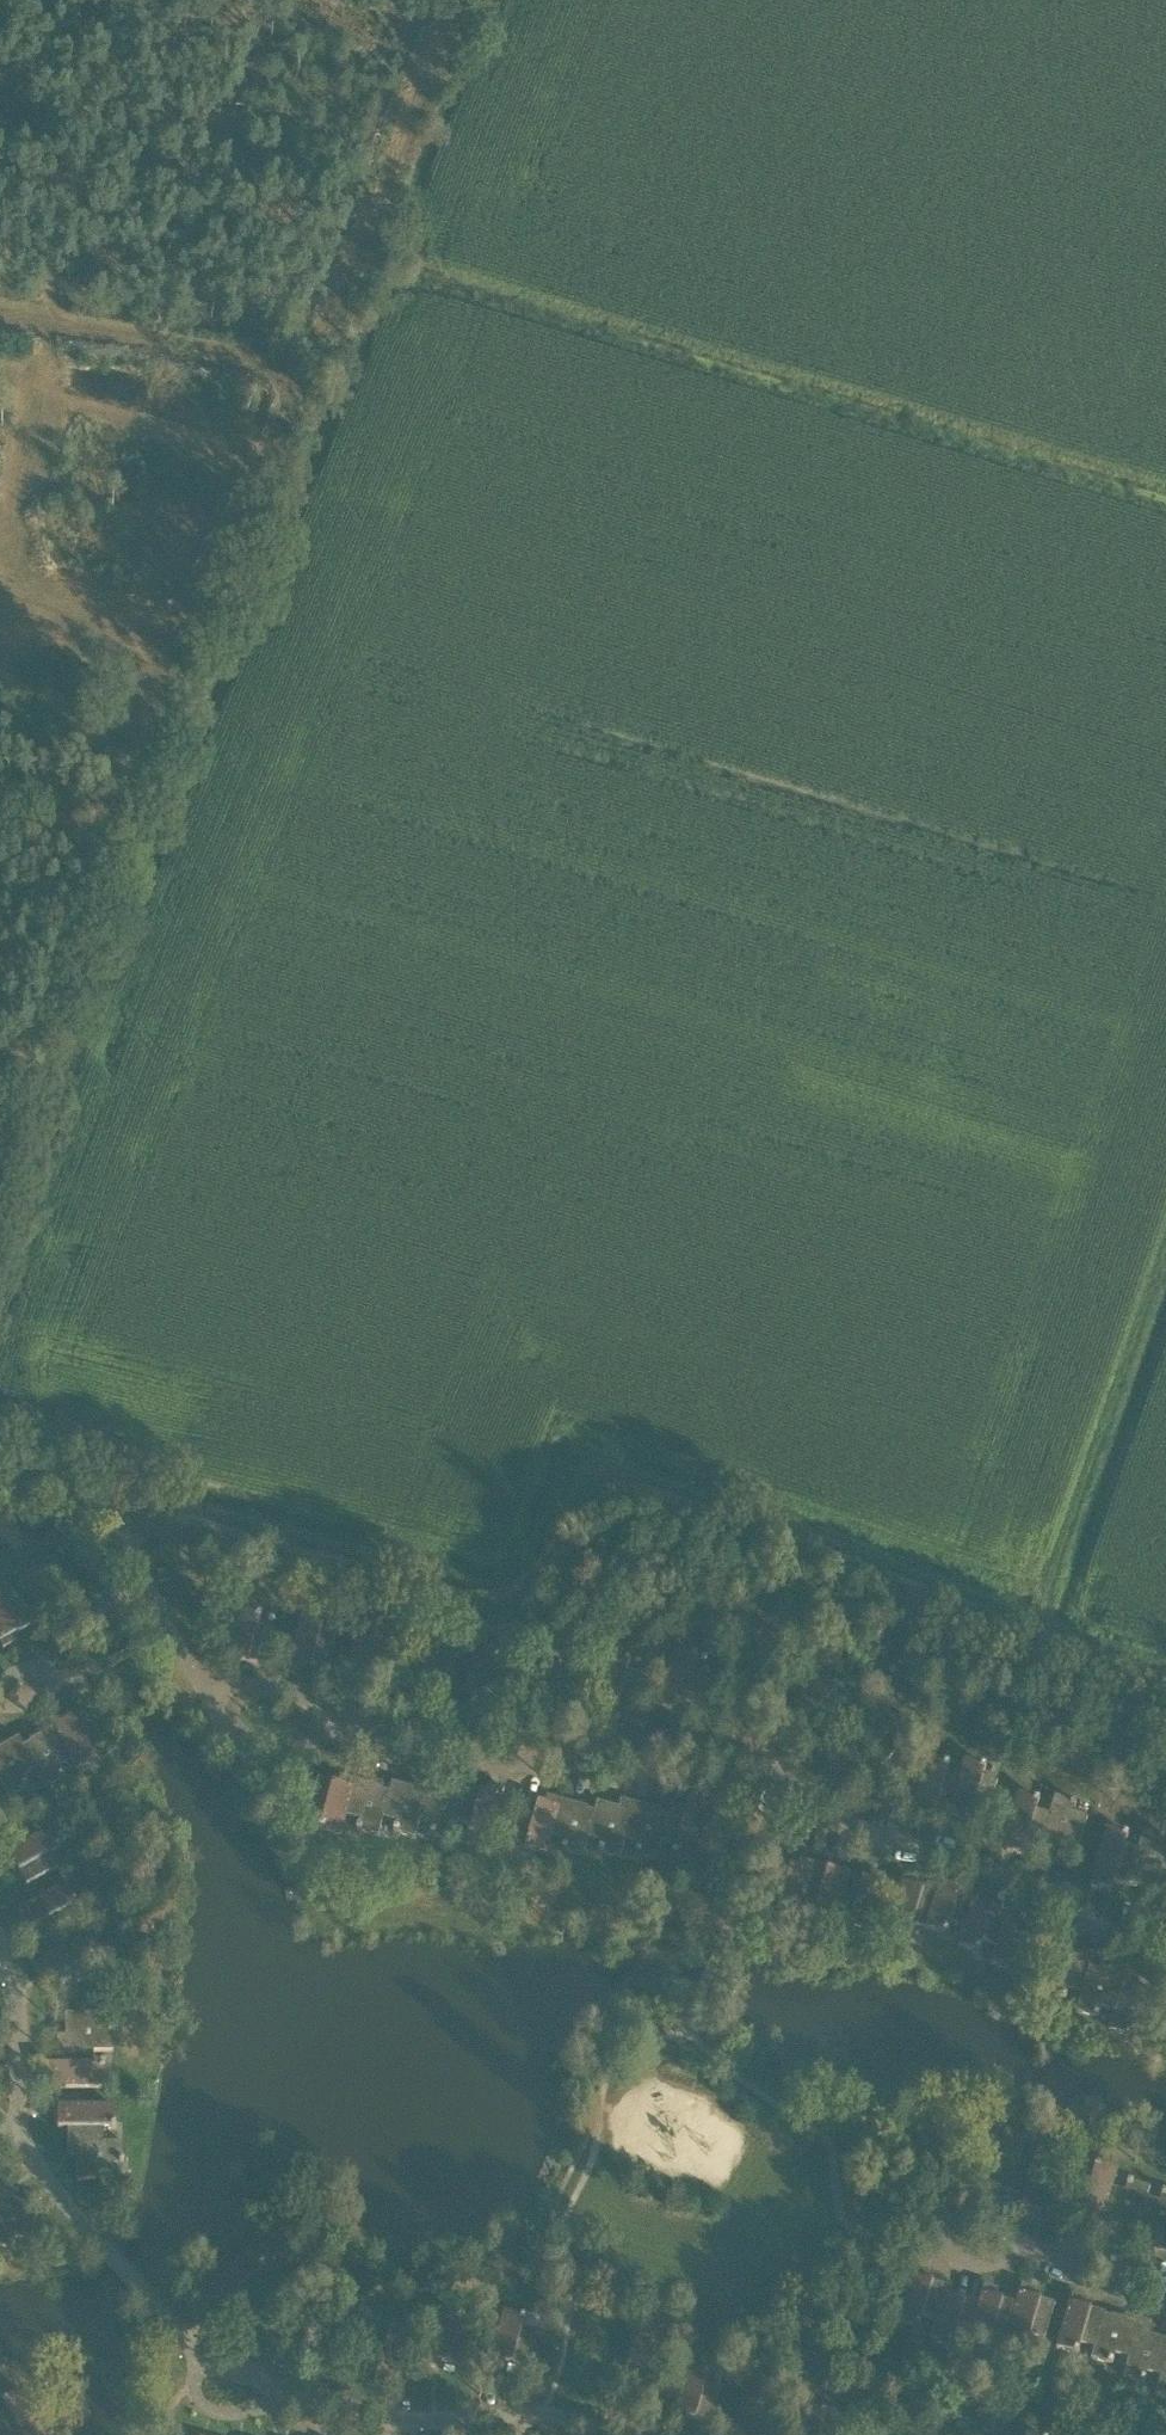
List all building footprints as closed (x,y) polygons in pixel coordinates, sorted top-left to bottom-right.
[(3,1650),(17,1643),(13,1635),(33,1624),(15,1591),(2,1599),(0,1595),(0,1643),(3,1650)] [(240,1607),(225,1663),(238,1666),(240,1658),(264,1664),(273,1629),(259,1625),(262,1613),(240,1607)] [(71,1759),(70,1760),(75,1771),(96,1759),(90,1749),(104,1742),(86,1709),(67,1720),(63,1712),(49,1720),(53,1727),(71,1759)] [(71,1759),(53,1727),(29,1740),(30,1742),(23,1746),(34,1770),(36,1769),(45,1786),(65,1776),(59,1766),(70,1760),(71,1759)] [(23,1746),(19,1739),(0,1748),(0,1777),(9,1795),(29,1786),(23,1775),(34,1770),(23,1746)] [(936,1807),(948,1811),(959,1777),(946,1773),(950,1763),(929,1757),(911,1813),(932,1819),(936,1807)] [(965,1758),(959,1777),(948,1811),(963,1816),(965,1809),(987,1816),(999,1780),(983,1775),(986,1765),(965,1758)] [(342,1834),(347,1814),(357,1778),(342,1775),(340,1783),(318,1778),(309,1812),(322,1816),(319,1828),(342,1834)] [(357,1778),(347,1814),(359,1817),(356,1829),(380,1835),(384,1816),(390,1792),(382,1789),(383,1785),(357,1778)] [(416,1836),(420,1818),(430,1783),(416,1779),(414,1789),(392,1783),(390,1792),(384,1816),(396,1819),(393,1830),(416,1836)] [(430,1783),(420,1818),(433,1821),(430,1834),(452,1839),(457,1820),(464,1795),(455,1793),(456,1790),(430,1783)] [(467,1785),(464,1795),(457,1820),(470,1823),(467,1836),(489,1842),(504,1787),(488,1783),(487,1790),(467,1785)] [(1024,1842),(1036,1846),(1047,1812),(1035,1809),(1038,1799),(1017,1792),(999,1848),(1020,1855),(1024,1842)] [(1053,1794),(1047,1812),(1036,1846),(1052,1851),(1054,1845),(1076,1852),(1087,1815),(1071,1810),(1074,1800),(1053,1794)] [(549,1852),(554,1833),(563,1800),(548,1796),(546,1802),(524,1796),(515,1831),(529,1835),(526,1846),(549,1852)] [(622,1855),(627,1836),(636,1801),(623,1798),(620,1807),(599,1802),(597,1810),(590,1835),(591,1835),(602,1838),(599,1849),(622,1855)] [(586,1854),(591,1835),(590,1835),(597,1810),(588,1808),(589,1806),(563,1800),(554,1833),(565,1836),(562,1848),(586,1854)] [(659,1858),(664,1838),(670,1814),(662,1812),(663,1808),(636,1801),(627,1836),(640,1840),(636,1852),(659,1858)] [(673,1803),(670,1814),(664,1838),(677,1842),(673,1855),(696,1861),(710,1805),(695,1801),(693,1809),(673,1803)] [(1126,1834),(1106,1827),(1088,1883),(1109,1890),(1113,1877),(1125,1881),(1136,1847),(1123,1843),(1126,1834)] [(61,1848),(50,1828),(2,1855),(9,1869),(16,1865),(27,1884),(59,1866),(52,1853),(61,1848)] [(837,1920),(840,1909),(850,1872),(813,1862),(804,1898),(816,1901),(813,1913),(837,1920)] [(870,1929),(885,1875),(871,1871),(869,1877),(850,1872),(840,1909),(851,1912),(848,1923),(870,1929)] [(904,1873),(887,1928),(910,1935),(913,1924),(925,1928),(936,1892),(916,1886),(919,1878),(904,1873)] [(940,1880),(936,1892),(925,1928),(947,1934),(950,1922),(963,1926),(974,1891),(940,1880)] [(78,1902),(67,1883),(19,1910),(26,1923),(33,1919),(44,1938),(76,1921),(68,1908),(78,1902)] [(983,1938),(997,1942),(1007,1910),(985,1904),(988,1895),(974,1891),(963,1926),(957,1945),(979,1952),(983,1938)] [(1007,1910),(997,1942),(990,1964),(1012,1970),(1015,1959),(1029,1963),(1040,1928),(1018,1922),(1021,1914),(1007,1910)] [(1101,2006),(1113,2010),(1124,1974),(1098,1967),(1098,1970),(1091,1968),(1084,1991),(1082,1990),(1076,2012),(1098,2018),(1101,2006)] [(59,2050),(92,2050),(114,2050),(114,2029),(102,2029),(102,2013),(65,2013),(65,2035),(59,2035),(59,2050)] [(92,2065),(92,2050),(59,2050),(59,2065),(47,2065),(47,2087),(106,2087),(106,2065),(92,2065)] [(70,2126),(70,2141),(104,2141),(104,2127),(118,2127),(118,2105),(58,2105),(58,2126),(70,2126)] [(125,2141),(104,2141),(70,2141),(70,2157),(77,2157),(77,2178),(114,2178),(114,2163),(125,2163),(125,2141)] [(1100,2222),(1112,2186),(1118,2168),(1097,2161),(1093,2172),(1080,2168),(1068,2203),(1090,2210),(1087,2218),(1100,2222)] [(1135,2230),(1146,2198),(1149,2187),(1128,2180),(1125,2190),(1112,2186),(1100,2222),(1128,2231),(1129,2228),(1135,2230)] [(1164,2190),(1161,2203),(1146,2198),(1135,2230),(1157,2238),(1155,2244),(1165,2248),(1165,2191),(1164,2190)] [(914,2267),(897,2322),(919,2328),(923,2316),(935,2319),(936,2320),(944,2292),(946,2285),(926,2279),(928,2272),(914,2267)] [(1005,2337),(1015,2304),(995,2298),(998,2289),(984,2284),(978,2303),(967,2338),(989,2345),(993,2333),(1005,2337)] [(1021,2284),(1015,2304),(1005,2337),(1028,2344),(1031,2334),(1044,2338),(1055,2303),(1035,2296),(1037,2289),(1021,2284)] [(978,2303),(944,2292),(936,2320),(935,2319),(929,2339),(952,2346),(956,2335),(967,2338),(978,2303)] [(1081,2343),(1092,2346),(1094,2347),(1105,2314),(1106,2312),(1085,2305),(1087,2298),(1073,2293),(1056,2346),(1078,2353),(1081,2343)] [(459,2327),(462,2317),(441,2311),(425,2365),(440,2369),(442,2361),(463,2367),(474,2331),(459,2327)] [(523,2327),(526,2317),(505,2311),(489,2365),(503,2369),(506,2361),(527,2367),(537,2331),(523,2327)] [(1113,2316),(1105,2314),(1094,2347),(1092,2346),(1089,2357),(1113,2364),(1117,2353),(1128,2356),(1140,2321),(1114,2313),(1113,2316)] [(1161,2376),(1165,2360),(1165,2338),(1151,2333),(1154,2326),(1140,2321),(1128,2356),(1122,2375),(1141,2381),(1145,2371),(1161,2376)] [(1161,2376),(1156,2392),(1165,2396),(1165,2360),(1161,2376)] [(707,2384),(710,2374),(689,2367),(673,2421),(687,2425),(690,2417),(711,2424),(721,2388),(707,2384)] [(0,2413),(0,2426),(5,2434),(46,2434),(22,2390),(1,2402),(6,2410),(0,2413)]
